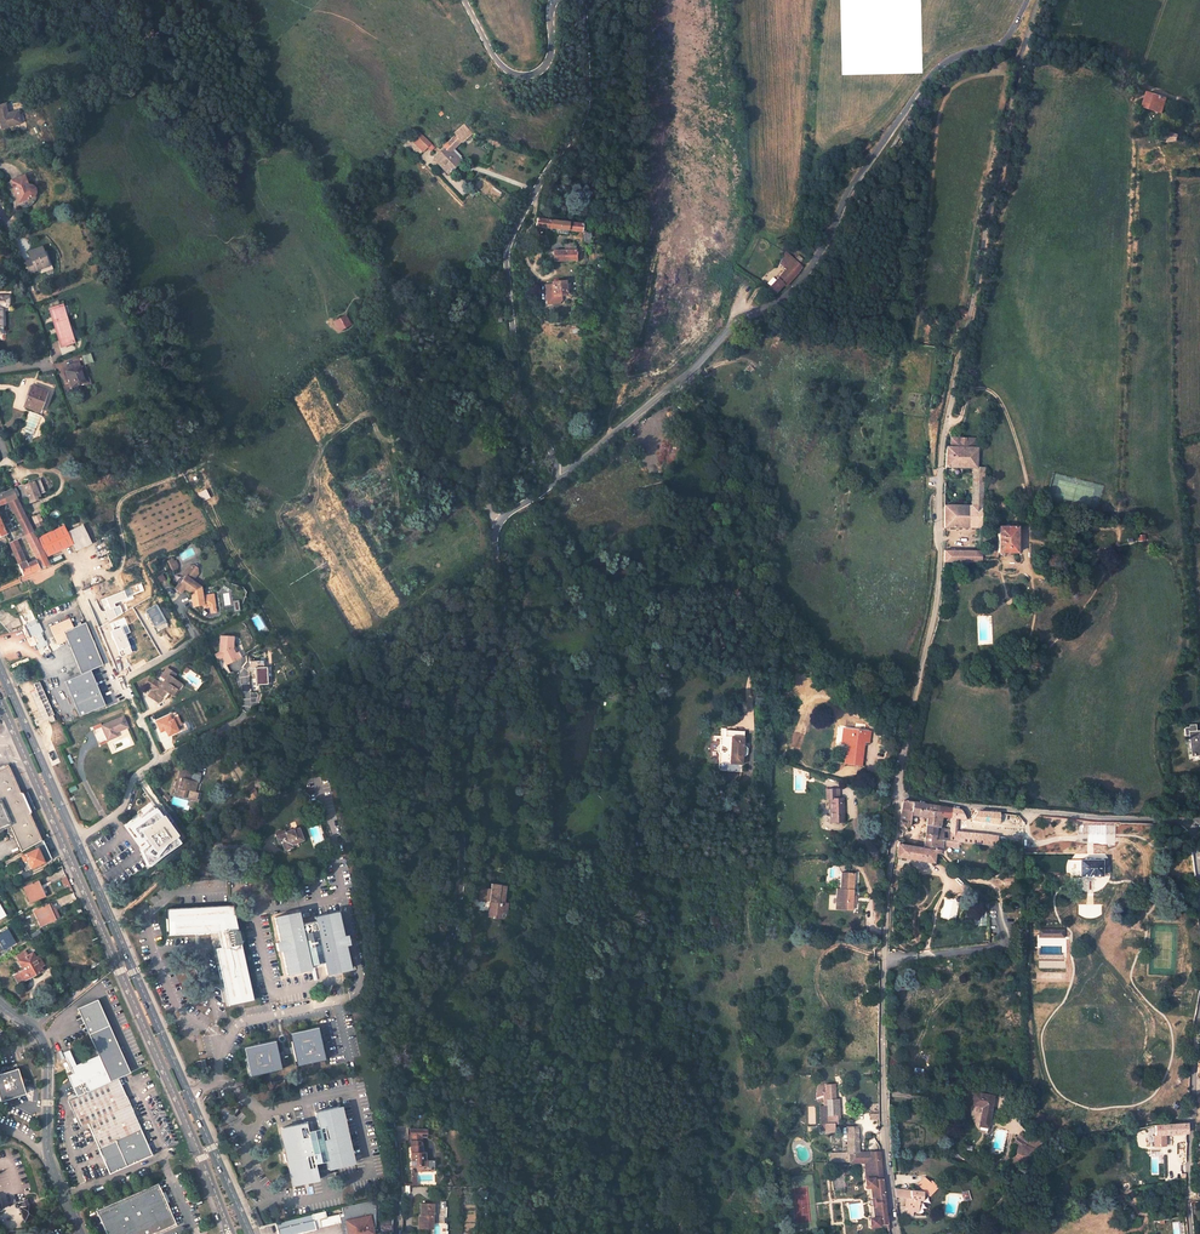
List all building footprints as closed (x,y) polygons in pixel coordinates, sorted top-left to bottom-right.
[(1144,107),(1162,113),(1167,98),(1148,92),(1144,107)] [(22,124),(18,111),(9,113),(6,103),(0,104),(0,120),(2,129),(22,124)] [(447,144),(453,150),(461,142),(462,144),(472,135),(463,125),(453,134),(455,137),(447,144)] [(419,131),(409,140),(423,154),(428,148),(433,144),(419,131)] [(1177,141),(1175,132),(1166,133),(1168,142),(1177,141)] [(428,148),(432,152),(436,147),(433,144),(428,148)] [(435,161),(447,175),(459,164),(447,150),(435,161)] [(20,202),(31,198),(32,198),(33,197),(34,197),(34,196),(35,195),(35,194),(35,193),(35,192),(35,191),(35,190),(34,189),(33,188),(32,188),(31,187),(30,187),(29,187),(28,187),(24,177),(13,181),(20,202)] [(563,231),(581,232),(582,223),(535,219),(534,228),(553,230),(552,236),(555,236),(555,230),(560,231),(559,234),(563,234),(563,231)] [(545,236),(536,238),(539,247),(547,244),(545,236)] [(574,244),(564,244),(565,252),(574,251),(574,244)] [(45,246),(28,251),(31,259),(24,262),(28,274),(41,269),(42,273),(52,270),(45,246)] [(554,252),(554,261),(565,261),(566,264),(569,264),(569,261),(578,261),(583,257),(583,251),(574,251),(565,252),(554,252)] [(799,256),(796,261),(787,253),(786,255),(780,265),(785,269),(768,290),(775,296),(784,286),(786,288),(794,279),(796,276),(807,262),(799,256)] [(565,281),(552,282),(553,296),(566,296),(565,281)] [(0,298),(0,308),(3,308),(9,308),(9,298),(0,298)] [(63,309),(51,313),(61,350),(74,347),(70,335),(63,309)] [(347,315),(335,322),(341,332),(353,324),(347,315)] [(81,356),(84,364),(92,361),(90,353),(81,356)] [(81,365),(66,370),(72,388),(87,383),(81,365)] [(31,387),(24,405),(33,409),(39,411),(46,392),(31,387)] [(983,499),(985,468),(977,468),(977,448),(975,448),(975,440),(951,439),(950,448),(946,448),(946,469),(973,470),(972,508),(945,508),(944,529),(982,528),(983,499)] [(22,487),(27,501),(45,494),(39,480),(22,487)] [(0,499),(0,510),(8,507),(14,519),(16,518),(26,539),(33,536),(22,513),(12,493),(0,499)] [(6,539),(5,534),(8,533),(7,531),(9,530),(8,527),(6,528),(0,515),(0,541),(6,539)] [(39,519),(33,521),(36,527),(42,525),(41,523),(42,523),(43,522),(42,521),(42,520),(41,520),(39,520),(39,519)] [(1018,554),(1018,528),(1011,528),(1010,526),(1010,525),(1009,525),(1007,525),(1006,525),(1005,526),(1005,527),(1005,528),(999,528),(998,554),(1001,553),(1000,555),(1007,555),(1007,554),(1018,554)] [(19,529),(12,533),(14,539),(22,536),(19,529)] [(69,550),(72,548),(66,536),(63,529),(61,531),(69,550)] [(66,536),(72,548),(75,555),(90,548),(81,529),(66,536)] [(36,542),(45,561),(69,550),(61,531),(36,542)] [(9,546),(24,580),(49,570),(45,561),(36,542),(33,536),(26,539),(38,564),(29,567),(26,560),(25,560),(18,543),(9,546)] [(983,563),(983,551),(944,552),(944,563),(983,563)] [(181,569),(178,563),(177,561),(175,562),(170,564),(171,566),(173,569),(176,567),(178,571),(181,569)] [(202,592),(194,586),(199,578),(199,574),(195,571),(190,572),(184,579),(187,581),(181,589),(177,594),(182,598),(186,593),(193,598),(195,611),(205,610),(205,612),(211,611),(212,617),(217,617),(214,599),(203,601),(202,592)] [(49,638),(42,619),(24,625),(33,650),(47,645),(45,639),(49,638)] [(81,677),(103,669),(86,626),(74,631),(70,622),(50,630),(57,647),(64,645),(63,643),(67,641),(67,643),(81,677)] [(220,664),(224,662),(228,669),(239,664),(233,653),(235,652),(235,641),(222,640),(221,655),(221,657),(217,659),(220,664)] [(233,653),(239,664),(242,662),(235,648),(235,652),(233,653)] [(254,684),(266,684),(265,665),(263,665),(262,660),(253,660),(254,684)] [(146,688),(153,693),(163,700),(167,695),(170,697),(173,699),(178,693),(176,692),(180,686),(174,682),(171,680),(175,675),(168,672),(162,680),(167,683),(163,688),(158,685),(151,680),(146,688)] [(178,693),(173,699),(175,700),(184,689),(180,686),(176,692),(178,693)] [(163,700),(153,693),(149,699),(159,706),(163,700)] [(124,720),(102,730),(108,744),(118,740),(116,736),(129,731),(124,720)] [(739,743),(740,735),(740,729),(721,728),(721,726),(717,725),(716,733),(727,734),(725,758),(724,768),(738,769),(738,762),(739,754),(741,754),(743,751),(744,746),(741,743),(739,743)] [(1190,726),(1186,726),(1185,727),(1180,728),(1179,728),(1179,729),(1179,736),(1184,736),(1185,755),(1197,754),(1197,739),(1199,739),(1199,731),(1190,732),(1190,726)] [(869,742),(870,731),(842,728),(841,744),(847,744),(845,763),(861,765),(861,758),(860,758),(862,741),(869,742)] [(725,758),(715,757),(714,767),(724,768),(725,758)] [(9,822),(22,850),(41,839),(8,764),(0,769),(0,826),(9,822)] [(259,775),(261,772),(256,767),(250,776),(255,780),(259,775)] [(178,790),(176,796),(189,800),(191,800),(194,792),(198,793),(201,783),(193,781),(195,773),(183,770),(180,778),(184,779),(183,784),(178,782),(175,789),(178,790)] [(825,790),(826,800),(828,800),(830,823),(844,822),(842,799),(835,800),(835,790),(825,790)] [(896,857),(933,863),(934,854),(940,854),(940,851),(942,851),(943,841),(941,841),(936,840),(938,828),(940,828),(942,817),(951,818),(952,808),(925,805),(903,800),(899,825),(909,827),(911,815),(927,818),(924,849),(901,845),(901,842),(897,842),(896,857)] [(148,803),(133,818),(156,842),(172,828),(148,803)] [(951,818),(965,820),(966,820),(966,819),(963,810),(952,808),(951,818)] [(970,821),(998,824),(999,813),(978,812),(970,820),(970,821)] [(0,826),(0,830),(0,831),(11,826),(9,822),(0,826)] [(285,836),(276,840),(278,847),(282,846),(284,853),(286,852),(287,855),(290,853),(290,852),(291,851),(290,847),(302,843),(298,831),(294,833),(293,832),(285,834),(285,836)] [(996,847),(997,836),(949,832),(948,841),(996,847)] [(21,855),(27,868),(29,869),(40,863),(39,860),(45,857),(40,845),(21,855)] [(1102,877),(1102,860),(1080,859),(1079,876),(1102,877)] [(853,907),(855,871),(843,870),(841,887),(838,886),(837,894),(841,894),(840,906),(853,907)] [(39,879),(22,887),(29,902),(42,897),(37,886),(41,885),(39,879)] [(503,903),(505,886),(500,885),(500,884),(491,883),(490,889),(480,888),(479,900),(486,901),(487,898),(489,899),(489,902),(490,902),(492,902),(491,907),(490,907),(488,916),(493,917),(492,918),(495,918),(495,916),(501,917),(502,908),(500,908),(500,902),(503,903)] [(495,918),(505,920),(507,903),(503,903),(500,902),(500,908),(502,908),(501,917),(495,916),(495,918)] [(34,910),(39,925),(51,920),(48,912),(52,910),(49,904),(34,910)] [(166,909),(167,936),(217,933),(220,947),(214,949),(227,1006),(253,1001),(232,905),(166,909)] [(295,917),(272,922),(278,947),(280,954),(285,979),(308,974),(308,970),(322,966),(325,978),(341,975),(348,973),(343,948),(341,941),(335,916),(312,921),(313,925),(298,928),(297,924),(295,917)] [(3,949),(14,943),(8,931),(6,927),(0,931),(0,944),(3,949)] [(1064,930),(1039,929),(1039,937),(1064,938),(1064,930)] [(18,959),(23,969),(20,971),(24,978),(41,968),(38,963),(42,961),(38,953),(34,955),(31,951),(18,959)] [(107,1024),(87,1033),(96,1054),(79,1061),(81,1067),(66,1074),(75,1095),(128,1071),(107,1024)] [(319,1027),(290,1033),(293,1048),(298,1066),(325,1059),(319,1027)] [(275,1041),(243,1048),(250,1076),(282,1069),(278,1051),(275,1041)] [(0,1073),(0,1101),(23,1093),(20,1086),(24,1080),(18,1076),(15,1068),(0,1073)] [(88,1123),(99,1147),(111,1172),(127,1165),(151,1153),(117,1078),(67,1101),(79,1127),(88,1123)] [(979,1126),(988,1127),(993,1096),(974,1093),(972,1105),(983,1107),(979,1126)] [(838,1117),(838,1100),(826,1101),(826,1107),(827,1117),(838,1117)] [(827,1117),(826,1107),(820,1107),(820,1125),(821,1125),(833,1125),(838,1125),(838,1117),(827,1117)] [(314,1117),(317,1133),(305,1136),(303,1129),(280,1133),(293,1190),(317,1185),(313,1169),(325,1166),(327,1174),(349,1169),(337,1112),(314,1117)] [(1154,1125),(1154,1136),(1165,1135),(1187,1134),(1187,1124),(1154,1125)] [(833,1133),(833,1125),(821,1125),(822,1133),(833,1133)] [(858,1152),(857,1127),(848,1128),(849,1153),(830,1154),(830,1163),(864,1162),(866,1187),(870,1186),(872,1199),(871,1200),(870,1200),(870,1201),(870,1202),(870,1203),(870,1204),(871,1205),(873,1205),(874,1218),(869,1219),(870,1227),(879,1226),(879,1225),(887,1224),(882,1187),(880,1151),(858,1152)] [(419,1129),(411,1129),(411,1141),(419,1140),(420,1140),(422,1142),(422,1140),(421,1136),(419,1136),(419,1129)] [(1016,1143),(1024,1146),(1029,1139),(1020,1133),(1014,1142),(1016,1143)] [(1165,1135),(1154,1136),(1155,1147),(1165,1146),(1165,1135)] [(419,1140),(411,1141),(412,1157),(414,1160),(415,1165),(427,1164),(426,1166),(434,1166),(433,1159),(430,1160),(427,1160),(425,1159),(425,1152),(422,1152),(422,1142),(420,1140),(419,1140)] [(1024,1146),(1016,1143),(1014,1149),(1022,1152),(1022,1155),(1032,1158),(1039,1158),(1045,1153),(1045,1152),(1024,1146)] [(845,1189),(843,1168),(831,1170),(832,1190),(845,1189)] [(902,1190),(902,1198),(906,1198),(908,1198),(907,1207),(906,1215),(912,1215),(913,1210),(913,1208),(918,1208),(918,1202),(919,1199),(922,1200),(922,1196),(925,1192),(928,1195),(929,1196),(937,1187),(931,1181),(929,1183),(924,1178),(917,1185),(921,1188),(917,1191),(902,1190)] [(96,1211),(106,1233),(156,1233),(177,1224),(158,1183),(96,1211)] [(925,1192),(922,1196),(922,1200),(919,1199),(918,1202),(921,1202),(922,1202),(928,1195),(925,1192)] [(18,1207),(22,1221),(24,1220),(25,1222),(28,1221),(27,1218),(34,1216),(30,1195),(15,1201),(18,1207)] [(374,1203),(340,1211),(342,1217),(326,1221),(324,1215),(311,1218),(314,1232),(347,1225),(349,1233),(372,1233),(374,1232),(374,1203)] [(433,1228),(433,1204),(421,1203),(420,1215),(422,1215),(422,1227),(433,1228)] [(258,1230),(263,1229),(255,1210),(250,1212),(258,1230)] [(274,1226),(276,1233),(311,1233),(315,1233),(314,1232),(311,1218),(274,1226)]
